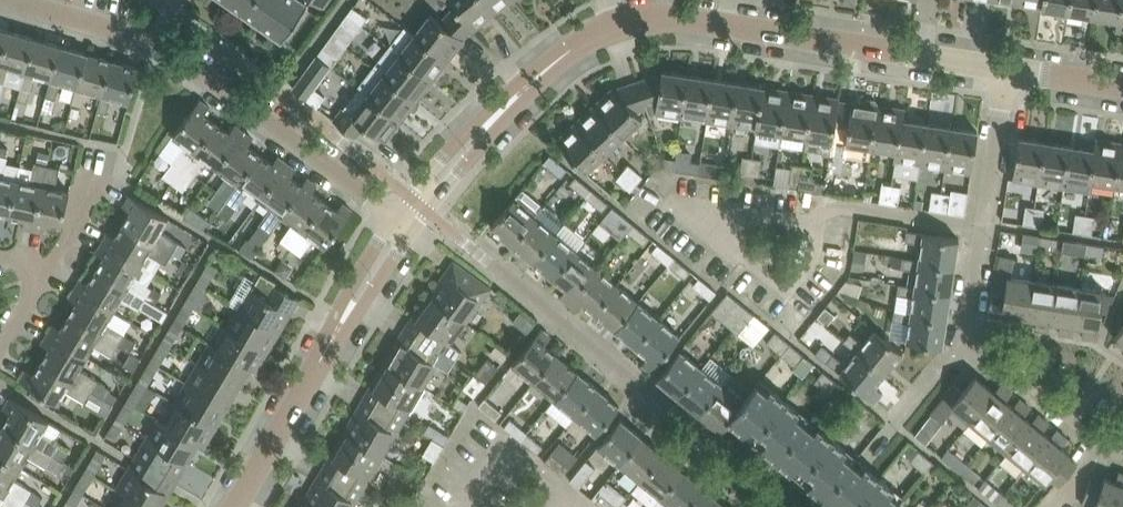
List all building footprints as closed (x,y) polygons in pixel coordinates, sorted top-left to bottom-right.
[(302,0),(224,0),(283,41),(308,5),(302,0)] [(495,12),(485,0),(451,0),(456,6),(473,27),(475,29),(495,12)] [(495,12),(510,0),(485,0),(495,12)] [(1069,11),(1070,0),(1045,0),(1044,7),(1069,11)] [(1069,11),(1094,15),(1096,0),(1070,0),(1069,11)] [(1094,15),(1118,19),(1120,19),(1122,0),(1096,0),(1094,15)] [(353,6),(348,14),(363,25),(368,17),(353,6)] [(463,38),(473,27),(456,6),(441,21),(431,13),(415,33),(415,34),(448,60),(465,39),(463,38)] [(357,33),(363,25),(348,14),(342,22),(357,33)] [(405,26),(390,46),(433,80),(448,60),(415,34),(415,33),(405,26)] [(0,64),(11,30),(0,27),(0,64)] [(1,95),(10,67),(26,72),(36,38),(11,30),(0,64),(0,100),(1,95)] [(18,98),(28,101),(36,75),(51,80),(52,80),(62,45),(36,38),(26,72),(18,98)] [(43,108),(53,111),(61,82),(77,87),(78,87),(88,53),(62,45),(52,80),(51,80),(43,108)] [(390,46),(374,67),(417,100),(433,80),(390,46)] [(339,58),(323,47),(318,55),(331,65),(333,66),(339,58)] [(77,87),(72,103),(82,106),(87,90),(103,94),(113,60),(88,53),(78,87),(77,87)] [(318,55),(294,87),(308,97),(319,105),(327,94),(316,87),(331,65),(318,55)] [(113,60),(103,94),(98,110),(108,113),(113,97),(130,102),(140,68),(113,60)] [(368,94),(402,120),(417,100),(374,67),(359,86),(368,94)] [(639,82),(646,108),(647,108),(650,114),(656,112),(683,116),(689,75),(663,71),(663,73),(639,82)] [(714,79),(689,75),(683,116),(708,120),(714,79)] [(708,120),(733,124),(739,83),(714,79),(708,120)] [(615,87),(596,105),(624,135),(642,118),(636,111),(646,108),(639,82),(617,89),(615,87)] [(733,124),(758,127),(764,87),(739,83),(733,124)] [(764,87),(758,127),(783,131),(789,91),(764,87)] [(789,91),(783,131),(808,135),(814,94),(789,91)] [(386,141),(402,120),(368,94),(353,114),(344,107),(335,120),(356,136),(365,124),(386,141)] [(824,147),(831,149),(833,139),(834,139),(836,128),(840,101),(840,99),(814,94),(808,135),(821,137),(820,142),(824,147)] [(847,142),(872,146),(879,105),(877,104),(878,102),(876,100),(868,98),(866,100),(865,103),(853,101),(853,103),(840,101),(836,128),(834,139),(833,139),(831,149),(831,151),(837,152),(839,140),(847,142)] [(167,170),(177,178),(218,123),(205,113),(210,106),(201,99),(174,135),(186,144),(174,161),(167,170)] [(596,105),(577,122),(606,152),(624,135),(596,105)] [(879,105),(872,146),(897,150),(898,150),(902,119),(904,119),(906,109),(879,105)] [(73,107),(70,115),(78,117),(80,109),(73,107)] [(897,150),(895,160),(921,164),(928,123),(904,119),(902,119),(898,150),(897,150)] [(586,171),(602,155),(606,152),(577,122),(558,140),(586,171)] [(176,179),(187,187),(206,160),(217,168),(244,131),(236,124),(230,132),(218,123),(177,178),(176,179)] [(921,164),(946,168),(953,127),(928,123),(921,164)] [(979,131),(953,127),(946,168),(972,172),(979,131)] [(229,176),(216,193),(227,200),(261,154),(248,145),(253,137),(244,131),(217,168),(229,176)] [(1014,179),(1036,182),(1040,183),(1046,142),(1020,138),(1014,179)] [(1093,180),(1117,184),(1122,143),(1097,139),(1095,149),(1096,150),(1091,180),(1093,180)] [(1071,146),(1046,142),(1040,183),(1065,187),(1071,146)] [(9,215),(17,179),(3,177),(9,148),(0,146),(0,213),(9,215)] [(1095,149),(1071,146),(1065,187),(1091,191),(1093,180),(1091,180),(1096,150),(1095,149)] [(679,149),(676,170),(699,173),(701,163),(691,161),(692,152),(679,149)] [(37,160),(48,162),(50,153),(38,151),(37,160)] [(261,154),(227,200),(237,208),(249,191),(261,199),(287,162),(279,156),(273,163),(261,154)] [(568,169),(551,154),(545,162),(562,176),(568,169)] [(743,156),(741,174),(750,176),(753,157),(743,156)] [(762,159),(753,157),(750,176),(760,177),(762,159)] [(35,162),(30,182),(17,179),(9,215),(25,218),(23,227),(33,229),(47,165),(35,162)] [(260,224),(271,232),(283,216),(282,215),(303,185),(303,184),(291,176),(296,168),(287,162),(261,199),(272,207),(260,224)] [(701,162),(701,163),(699,173),(725,177),(727,166),(701,162)] [(644,176),(629,164),(623,171),(638,183),(644,176)] [(803,165),(793,164),(791,182),(790,188),(799,190),(803,165)] [(60,167),(47,165),(33,229),(45,232),(47,223),(63,226),(70,191),(56,188),(60,167)] [(812,167),(803,165),(799,190),(819,193),(820,182),(815,181),(811,176),(812,167)] [(617,179),(632,191),(638,183),(623,171),(617,179)] [(570,183),(586,196),(592,189),(577,176),(570,183)] [(278,245),(285,251),(289,245),(291,247),(325,201),(312,192),(318,184),(308,177),(303,184),(303,185),(282,215),(283,216),(293,223),(281,240),(282,240),(278,245)] [(844,182),(843,191),(860,193),(861,181),(858,180),(857,183),(844,182)] [(883,183),(880,201),(890,203),(892,184),(883,183)] [(902,186),(892,184),(890,203),(899,204),(902,186)] [(535,216),(541,208),(543,205),(523,188),(492,226),(513,244),(536,217),(535,216)] [(609,203),(592,189),(586,196),(603,210),(609,203)] [(933,191),(930,209),(940,211),(943,192),(933,191)] [(952,194),(943,192),(940,211),(949,212),(952,194)] [(216,193),(209,203),(219,211),(227,200),(216,193)] [(132,210),(124,223),(181,257),(188,246),(162,230),(169,218),(130,195),(124,205),(132,210)] [(219,211),(218,213),(228,220),(237,208),(227,200),(219,211)] [(338,210),(325,201),(291,247),(302,255),(314,237),(326,246),(353,210),(343,203),(338,210)] [(213,220),(189,204),(183,214),(207,230),(213,220)] [(1024,223),(1033,224),(1036,207),(1027,205),(1024,223)] [(601,222),(621,239),(628,231),(634,223),(613,206),(601,222)] [(1045,208),(1036,207),(1033,224),(1042,225),(1045,208)] [(536,217),(513,244),(533,261),(563,225),(541,208),(535,216),(536,217)] [(1074,230),(1083,232),(1086,214),(1077,212),(1074,230)] [(1095,215),(1086,214),(1083,232),(1092,233),(1095,215)] [(563,225),(533,261),(554,278),(577,250),(586,239),(565,222),(563,225)] [(174,268),(181,257),(124,223),(116,237),(108,232),(103,242),(141,265),(148,253),(174,268)] [(651,237),(634,223),(628,231),(644,244),(651,237)] [(906,240),(922,243),(919,260),(955,265),(960,238),(908,230),(906,240)] [(1007,248),(1037,249),(1037,235),(1007,234),(1007,248)] [(1038,245),(1056,247),(1057,238),(1040,235),(1038,245)] [(246,239),(240,249),(251,256),(258,246),(246,239)] [(1086,255),(1086,252),(1087,243),(1064,239),(1063,251),(1086,255)] [(105,256),(97,269),(146,298),(147,296),(153,287),(135,276),(141,265),(103,242),(97,251),(105,256)] [(653,251),(669,265),(675,257),(659,243),(653,251)] [(1104,255),(1105,246),(1087,243),(1086,252),(1104,255)] [(568,303),(598,267),(577,250),(554,278),(567,288),(560,296),(568,303)] [(1006,293),(1003,313),(1028,317),(1033,279),(1013,276),(1016,257),(1001,255),(996,291),(1006,293)] [(894,256),(892,265),(902,266),(902,268),(918,270),(915,287),(951,292),(955,265),(919,260),(894,256)] [(692,270),(675,257),(669,265),(685,278),(692,270)] [(432,296),(467,321),(491,289),(456,263),(441,283),(439,281),(429,295),(431,297),(432,296)] [(209,264),(198,283),(205,287),(217,268),(209,264)] [(577,310),(583,301),(596,312),(618,284),(598,267),(568,303),(577,310)] [(141,307),(149,312),(154,303),(146,298),(97,269),(89,283),(81,278),(76,287),(114,311),(121,299),(139,310),(141,307)] [(261,272),(240,308),(278,331),(298,298),(275,284),(277,281),(261,272)] [(700,277),(694,285),(711,299),(717,292),(700,277)] [(1052,320),(1051,320),(1056,283),(1033,279),(1028,317),(1038,318),(1036,329),(1050,331),(1052,320)] [(845,282),(839,290),(857,295),(860,286),(845,282)] [(205,288),(205,287),(198,283),(186,302),(194,307),(201,310),(210,296),(205,288)] [(1056,283),(1051,320),(1052,320),(1061,322),(1060,332),(1074,335),(1076,324),(1075,324),(1081,287),(1056,283)] [(639,301),(618,284),(596,312),(616,329),(639,301)] [(911,314),(947,319),(951,292),(915,287),(899,284),(897,294),(914,296),(912,313),(911,314)] [(130,352),(136,342),(124,335),(125,334),(107,323),(114,311),(76,287),(70,297),(78,301),(70,315),(119,344),(130,351),(130,352)] [(153,287),(147,296),(157,302),(162,293),(153,287)] [(1081,287),(1075,324),(1076,324),(1085,326),(1083,336),(1098,338),(1106,291),(1081,287)] [(712,312),(734,329),(750,309),(729,292),(712,312)] [(846,293),(844,300),(857,305),(860,298),(846,293)] [(444,353),(467,321),(432,296),(431,297),(416,318),(408,329),(426,341),(444,353)] [(639,301),(616,329),(637,346),(660,319),(639,301)] [(186,302),(175,322),(182,327),(185,323),(194,307),(186,302)] [(240,308),(228,328),(266,351),(278,331),(240,308)] [(824,308),(817,317),(826,324),(833,315),(824,308)] [(756,314),(750,309),(734,329),(739,334),(756,314)] [(907,341),(943,346),(947,319),(911,314),(912,313),(895,310),(893,320),(910,323),(907,341)] [(535,323),(521,311),(514,320),(528,332),(535,323)] [(94,344),(112,355),(119,344),(70,315),(62,328),(54,324),(48,333),(87,356),(94,344)] [(759,338),(769,327),(759,318),(749,329),(759,338)] [(681,336),(660,319),(637,346),(649,356),(642,364),(652,372),(681,336)] [(182,327),(175,322),(163,341),(171,346),(180,331),(182,327)] [(250,367),(255,370),(266,351),(228,328),(216,348),(250,367)] [(513,364),(535,382),(557,354),(545,344),(552,336),(542,328),(513,364)] [(384,364),(386,365),(424,387),(444,353),(426,341),(408,329),(401,341),(395,350),(393,349),(384,364)] [(858,351),(886,373),(903,352),(876,329),(864,344),(851,333),(844,341),(858,352),(858,351)] [(767,342),(774,348),(784,337),(776,331),(767,342)] [(51,347),(43,361),(91,390),(104,398),(112,403),(116,395),(109,392),(111,389),(97,381),(98,379),(80,368),(87,356),(48,333),(43,342),(51,347)] [(805,355),(784,337),(774,348),(796,366),(805,355)] [(163,341),(154,357),(152,361),(159,365),(162,362),(171,346),(163,341)] [(886,373),(858,351),(858,352),(847,364),(823,344),(817,353),(827,362),(876,401),(883,392),(876,386),(886,373)] [(250,367),(216,348),(212,345),(201,364),(238,386),(250,367)] [(681,350),(658,378),(679,395),(702,367),(681,350)] [(130,352),(130,351),(123,363),(133,369),(140,357),(130,352)] [(578,371),(557,354),(535,382),(555,399),(578,371)] [(488,358),(475,374),(487,381),(499,366),(488,358)] [(85,401),(91,390),(43,361),(35,374),(27,369),(21,380),(59,403),(67,390),(85,401)] [(159,365),(152,361),(140,380),(148,385),(156,370),(159,365)] [(238,386),(201,364),(189,383),(227,406),(238,386)] [(367,399),(404,421),(424,387),(386,365),(367,399)] [(702,367),(679,395),(701,413),(723,385),(702,367)] [(555,399),(576,416),(599,388),(578,371),(555,399)] [(815,382),(830,394),(839,383),(824,371),(815,382)] [(475,396),(487,381),(475,374),(464,387),(475,396)] [(955,408),(971,420),(995,391),(976,376),(964,391),(955,384),(932,413),(943,422),(955,408)] [(730,420),(745,432),(749,427),(766,441),(762,446),(793,471),(796,466),(813,480),(809,484),(829,501),(836,506),(842,506),(843,505),(845,506),(897,506),(902,502),(891,493),(895,489),(866,465),(863,470),(858,466),(844,454),(847,450),(761,379),(743,401),(745,402),(730,420)] [(128,400),(136,404),(138,400),(148,385),(140,380),(128,400)] [(227,406),(189,383),(178,403),(215,425),(227,406)] [(963,430),(982,445),(990,436),(1014,407),(1014,406),(1006,400),(1013,392),(1002,383),(995,391),(971,420),(963,430)] [(723,385),(701,413),(722,430),(730,420),(745,402),(743,401),(723,385)] [(620,406),(599,388),(576,416),(597,433),(620,406)] [(846,407),(861,420),(870,408),(855,396),(846,407)] [(4,426),(63,461),(70,450),(42,433),(49,420),(10,397),(4,407),(12,412),(4,426)] [(485,397),(479,405),(497,419),(503,412),(485,397)] [(96,412),(105,417),(112,403),(104,398),(96,412)] [(1014,407),(990,436),(1008,451),(1032,422),(1025,415),(1032,407),(1021,398),(1014,406),(1014,407)] [(344,432),(346,434),(384,455),(404,421),(367,399),(360,409),(355,419),(352,418),(344,432)] [(117,419),(124,423),(133,409),(136,404),(128,400),(117,419)] [(166,422),(198,442),(203,445),(215,425),(178,403),(166,422)] [(1008,451),(1027,466),(1051,437),(1043,431),(1050,422),(1039,413),(1032,422),(1008,451)] [(505,426),(521,439),(528,432),(511,418),(505,426)] [(599,446),(619,463),(642,435),(621,418),(599,446)] [(114,440),(124,423),(117,419),(107,435),(114,440)] [(161,419),(149,438),(187,461),(198,442),(166,422),(161,419)] [(924,423),(915,433),(926,442),(935,432),(924,423)] [(424,433),(433,438),(445,445),(450,436),(430,424),(424,433)] [(70,473),(73,467),(63,461),(4,426),(0,433),(0,454),(22,468),(29,456),(47,466),(57,473),(60,467),(70,473)] [(544,445),(528,432),(521,439),(538,453),(544,445)] [(326,468),(345,479),(364,490),(384,455),(346,434),(332,457),(326,468)] [(663,452),(642,435),(619,463),(640,480),(663,452)] [(1071,453),(1051,437),(1027,466),(1047,482),(1050,478),(1060,486),(1078,465),(1068,456),(1071,453)] [(187,461),(149,438),(134,463),(170,485),(178,472),(180,473),(187,461)] [(435,461),(445,445),(433,438),(424,454),(435,461)] [(546,460),(564,474),(579,456),(561,442),(546,460)] [(911,460),(925,472),(934,461),(920,449),(911,460)] [(663,452),(640,480),(661,497),(684,469),(663,452)] [(947,459),(961,471),(967,463),(953,452),(947,459)] [(32,505),(36,506),(43,497),(32,491),(33,490),(15,480),(22,468),(0,454),(0,485),(32,505)] [(96,454),(87,469),(94,474),(103,459),(96,454)] [(571,480),(580,488),(596,468),(587,460),(571,480)] [(134,463),(119,489),(125,493),(125,492),(150,506),(159,506),(164,499),(162,499),(170,485),(134,463)] [(980,474),(967,463),(961,471),(974,482),(980,474)] [(306,503),(313,506),(354,506),(364,490),(345,479),(326,468),(320,478),(314,488),(312,487),(303,501),(306,503)] [(87,469),(75,488),(83,493),(85,490),(94,474),(87,469)] [(673,506),(687,506),(704,486),(684,469),(661,497),(673,506)] [(1122,505),(1122,472),(1120,471),(1116,481),(1106,477),(1104,481),(1092,477),(1082,503),(1093,506),(1122,506),(1122,505)] [(985,490),(998,501),(1004,494),(991,482),(985,490)] [(32,505),(0,485),(0,505),(2,502),(11,506),(36,506),(32,505)] [(725,503),(704,486),(687,506),(722,506),(725,503)] [(64,506),(74,506),(81,497),(83,493),(75,488),(64,506)] [(125,493),(116,506),(150,506),(125,492),(125,493)] [(604,506),(619,506),(603,493),(596,501),(604,506)] [(1004,494),(998,501),(1005,506),(1016,506),(1018,505),(1004,494)]
